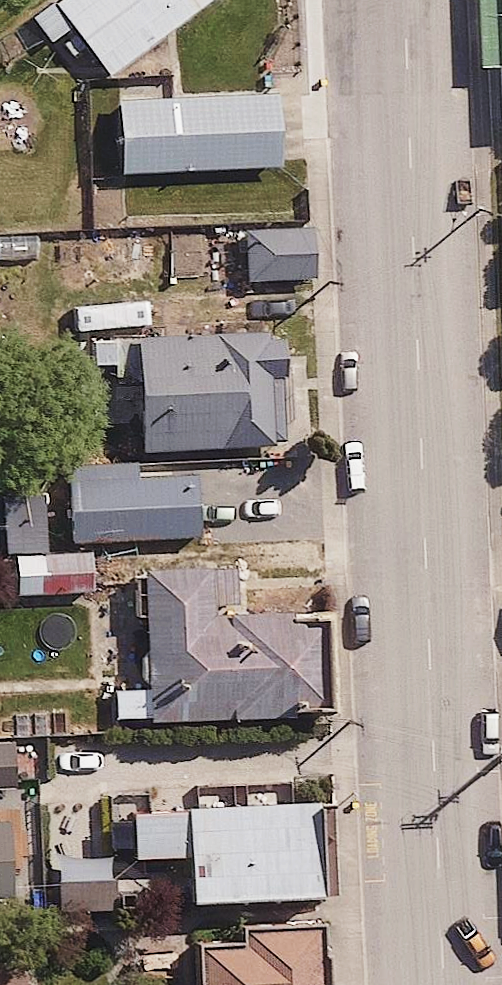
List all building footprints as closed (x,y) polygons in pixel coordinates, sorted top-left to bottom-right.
[(53,13),(107,82),(213,0),(70,0),(53,13)] [(489,71),(501,70),(501,0),(485,0),(489,71)] [(270,105),(120,106),(121,174),(271,173),(270,105)] [(253,231),(252,278),(317,280),(319,233),(253,231)] [(54,265),(53,236),(0,237),(0,265),(54,265)] [(259,380),(258,338),(106,342),(107,367),(123,366),(124,378),(149,377),(151,456),(283,453),(281,379),(259,380)] [(135,467),(71,469),(74,542),(200,537),(198,482),(136,485),(135,467)] [(13,604),(99,602),(98,557),(50,558),(48,495),(0,497),(0,562),(12,561),(13,604)] [(244,629),(242,571),(142,575),(148,721),(324,715),(321,626),(244,629)] [(17,788),(15,743),(0,744),(0,789),(17,788)] [(249,804),(130,809),(133,862),(192,859),(194,914),(323,908),(323,902),(339,901),(335,825),(320,826),(320,807),(289,808),(289,798),(248,800),(249,804)] [(9,899),(7,825),(0,825),(0,899),(9,899)] [(60,883),(60,914),(121,913),(120,883),(60,883)] [(190,984),(330,984),(329,927),(240,927),(240,944),(189,944),(190,984)]
